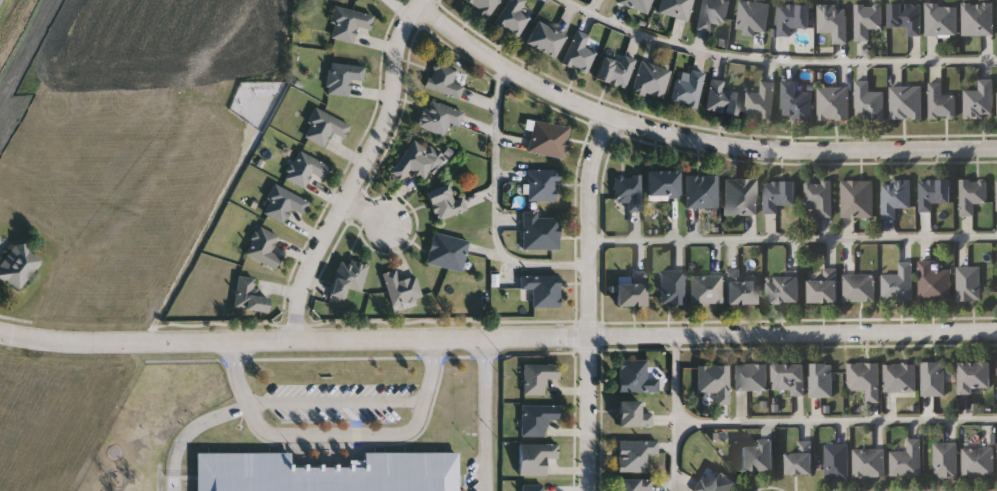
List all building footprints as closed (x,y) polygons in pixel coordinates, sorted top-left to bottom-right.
[(488,18),(466,0),(502,0),(488,18)] [(495,23),(511,0),(524,0),(526,1),(520,11),(531,18),(517,38),(495,23)] [(621,6),(622,0),(654,0),(650,14),(621,6)] [(658,14),(662,0),(694,0),(688,21),(658,14)] [(698,30),(703,0),(731,0),(726,26),(714,23),(712,33),(698,30)] [(739,35),(741,2),(770,4),(768,33),(756,32),(756,37),(739,35)] [(994,36),(963,36),(963,4),(994,4),(994,36)] [(792,37),(778,37),(778,5),(811,5),(811,29),(792,29),(792,37)] [(890,28),(890,5),(922,5),(922,37),(909,37),(909,28),(890,28)] [(958,37),(926,37),(926,5),(958,5),(958,37)] [(329,38),(337,6),(375,16),(371,31),(358,28),(354,44),(329,38)] [(819,33),(819,6),(848,6),(848,44),(834,44),(834,33),(819,33)] [(856,42),(856,6),(882,6),(882,30),(871,30),(871,42),(856,42)] [(565,37),(553,58),(526,43),(538,21),(565,37)] [(586,47),(597,52),(587,75),(562,63),(577,31),(591,37),(586,47)] [(621,63),(624,56),(636,60),(626,90),(596,79),(604,57),(621,63)] [(453,83),(464,86),(460,98),(426,88),(434,62),(457,69),(453,83)] [(350,96),(327,94),(330,63),(366,66),(364,82),(351,80),(350,96)] [(664,100),(633,93),(640,63),(670,69),(664,100)] [(705,75),(697,109),(671,102),(680,69),(705,75)] [(725,81),(723,91),(741,93),(738,115),(707,111),(711,79),(725,81)] [(965,91),(980,91),(980,79),(994,79),(994,118),(965,118),(965,91)] [(761,93),(761,82),(774,83),(774,118),(747,118),(748,93),(761,93)] [(812,120),(784,120),(784,82),(798,82),(798,93),(812,93),(812,120)] [(885,119),(857,119),(857,82),(871,82),(871,92),(885,92),(885,119)] [(944,84),(944,96),(957,96),(957,119),(929,119),(929,84),(944,84)] [(891,120),(891,87),(923,87),(923,120),(891,120)] [(819,88),(849,88),(849,121),(819,121),(819,88)] [(464,112),(459,126),(449,123),(444,136),(418,126),(428,99),(464,112)] [(351,126),(344,138),(333,132),(324,147),(303,136),(317,108),(351,126)] [(564,159),(528,152),(534,121),(570,128),(564,159)] [(413,141),(439,160),(425,179),(411,169),(402,181),(391,172),(413,141)] [(285,179),(299,150),(330,165),(324,179),(312,173),(305,188),(285,179)] [(529,170),(559,170),(559,201),(529,201),(529,170)] [(680,171),(680,197),(648,197),(648,171),(680,171)] [(629,211),(629,203),(616,203),(616,176),(642,176),(642,211),(629,211)] [(718,176),(718,208),(687,208),(687,176),(718,176)] [(726,179),(757,179),(757,216),(726,216),(726,179)] [(934,204),(934,212),(920,212),(920,180),(951,180),(951,204),(934,204)] [(961,216),(961,180),(988,180),(988,203),(975,203),(975,216),(961,216)] [(842,218),(842,181),(874,181),(874,218),(842,218)] [(765,182),(796,182),(796,205),(778,205),(778,214),(765,214),(765,182)] [(833,218),(818,218),(818,210),(807,210),(807,182),(833,182),(833,218)] [(911,182),(911,209),(898,209),(898,220),(882,220),(882,182),(911,182)] [(437,221),(427,191),(448,184),(453,199),(463,196),(468,210),(437,221)] [(262,213),(275,185),(311,201),(305,214),(291,208),(284,223),(262,213)] [(560,249),(524,249),(524,212),(539,212),(539,218),(560,218),(560,249)] [(272,252),(282,257),(276,270),(245,254),(259,226),(279,236),(272,252)] [(463,272),(427,264),(434,233),(470,240),(463,272)] [(20,291),(0,277),(0,266),(18,242),(43,259),(20,291)] [(362,292),(348,288),(345,299),(331,295),(341,258),(369,265),(362,292)] [(883,275),(900,275),(900,262),(914,262),(914,300),(883,300),(883,275)] [(951,301),(920,302),(920,262),(934,262),(934,271),(951,271),(951,301)] [(958,301),(958,267),(981,267),(981,301),(958,301)] [(423,297),(393,305),(383,273),(397,269),(400,280),(416,275),(423,297)] [(838,304),(810,304),(810,281),(824,281),(824,269),(838,269),(838,304)] [(662,304),(662,270),(684,270),(684,304),(662,304)] [(618,306),(618,283),(632,283),(632,271),(647,271),(647,306),(618,306)] [(728,271),(741,271),(741,281),(757,281),(757,304),(728,304),(728,271)] [(561,275),(561,307),(534,307),(534,288),(522,288),(522,275),(561,275)] [(723,275),(723,304),(692,304),(692,275),(723,275)] [(844,275),(876,275),(876,302),(844,302),(844,275)] [(254,295),(269,297),(267,312),(235,308),(239,276),(256,278),(254,295)] [(800,303),(769,303),(769,279),(800,279),(800,303)] [(659,378),(659,391),(620,391),(620,359),(647,359),(647,378),(659,378)] [(848,391),(848,363),(880,363),(880,403),(867,403),(867,391),(848,391)] [(946,396),(923,396),(923,363),(946,363),(946,396)] [(991,363),(991,392),(960,392),(960,363),(991,363)] [(547,394),(525,394),(525,364),(560,364),(560,378),(547,378),(547,394)] [(810,398),(810,364),(833,364),(833,398),(810,398)] [(717,404),(717,392),(698,392),(698,365),(731,365),(731,404),(717,404)] [(767,365),(767,391),(736,391),(736,365),(767,365)] [(791,391),(774,391),(774,365),(805,365),(805,396),(791,396),(791,391)] [(916,365),(916,392),(885,392),(885,365),(916,365)] [(620,426),(620,400),(640,400),(640,415),(653,415),(653,426),(620,426)] [(560,405),(560,420),(548,420),(548,436),(523,436),(523,405),(560,405)] [(647,453),(646,472),(620,472),(620,440),(658,440),(658,453),(647,453)] [(759,445),(759,440),(774,440),(774,472),(742,472),(742,445),(759,445)] [(922,440),(922,477),(891,477),(891,452),(908,452),(908,440),(922,440)] [(813,442),(813,476),(788,476),(788,454),(799,454),(799,442),(813,442)] [(520,476),(520,444),(559,444),(559,458),(547,458),(547,476),(520,476)] [(958,478),(935,478),(935,444),(958,444),(958,478)] [(849,445),(849,480),(826,480),(826,445),(849,445)] [(994,476),(963,476),(963,445),(994,445),(994,476)] [(854,478),(854,450),(885,450),(885,478),(854,478)] [(455,452),(455,490),(194,490),(194,453),(288,452),(288,467),(346,467),(346,460),(361,460),(361,452),(455,452)] [(738,484),(734,490),(694,490),(700,480),(711,486),(719,472),(738,484)] [(651,480),(651,490),(619,490),(619,480),(651,480)]
